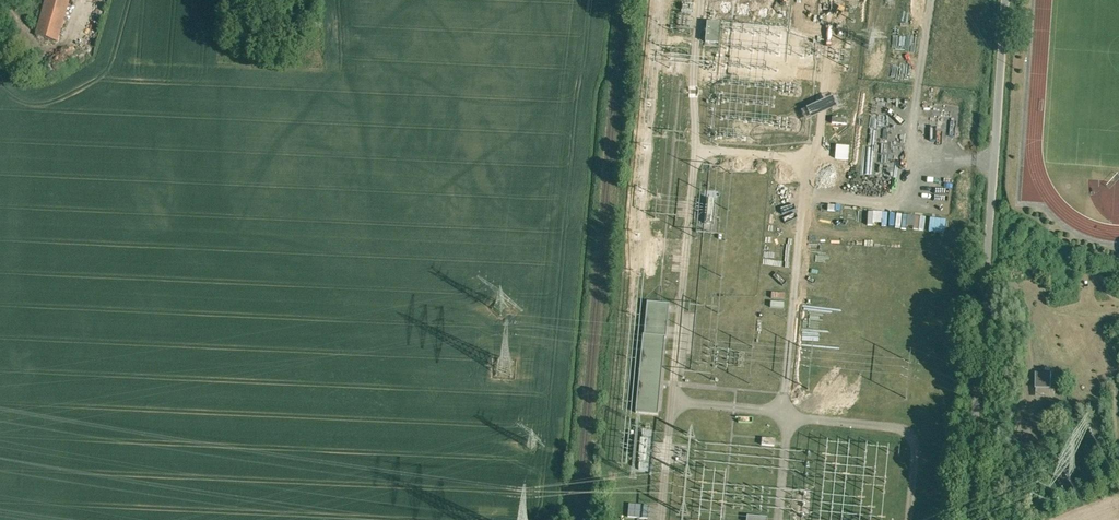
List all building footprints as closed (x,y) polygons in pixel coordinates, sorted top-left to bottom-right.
[(36,36),(58,42),(69,0),(46,0),(36,36)] [(720,25),(706,24),(704,44),(718,45),(720,25)] [(712,212),(701,214),(702,221),(713,220),(712,212)] [(669,305),(647,303),(644,334),(665,337),(669,305)] [(665,337),(644,334),(635,411),(657,413),(665,337)] [(1051,373),(1035,372),(1034,389),(1050,389),(1051,373)] [(649,506),(629,504),(628,517),(648,519),(649,506)]
